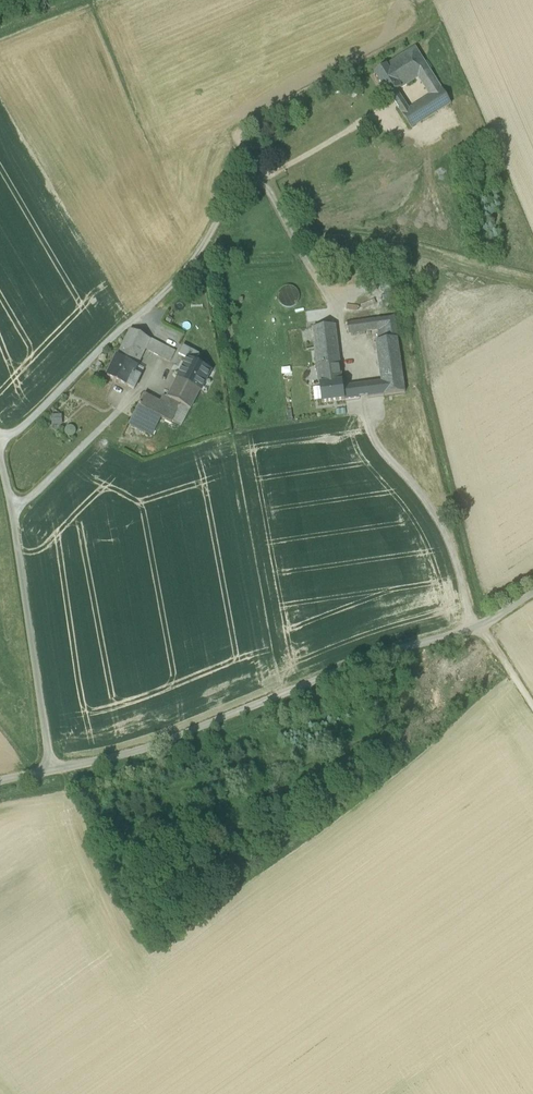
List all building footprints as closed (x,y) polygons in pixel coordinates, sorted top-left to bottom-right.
[(415,48),(387,66),(401,88),(406,85),(408,87),(410,86),(408,84),(418,78),(422,75),(427,76),(431,73),(415,48)] [(387,66),(386,65),(374,73),(389,96),(390,95),(397,91),(401,88),(387,66)] [(431,73),(427,76),(422,75),(418,78),(429,96),(441,88),(431,73)] [(408,109),(401,114),(411,129),(451,103),(441,88),(429,96),(408,109)] [(390,95),(393,101),(400,96),(397,91),(390,95)] [(398,108),(404,104),(400,96),(393,101),(398,108)] [(404,104),(398,108),(401,114),(408,109),(404,104)] [(233,163),(223,180),(224,181),(223,184),(225,185),(226,182),(228,183),(237,165),(242,168),(244,164),(231,157),(229,161),(233,163)] [(388,266),(377,268),(380,291),(391,290),(388,266)] [(380,291),(382,311),(394,309),(391,290),(380,291)] [(316,295),(303,299),(305,307),(319,303),(316,295)] [(394,316),(347,323),(348,334),(377,330),(378,340),(397,338),(394,316)] [(335,325),(312,328),(318,374),(341,371),(335,325)] [(130,329),(117,356),(138,366),(146,350),(145,350),(150,339),(130,329)] [(378,340),(376,341),(381,383),(383,395),(404,392),(397,338),(378,340)] [(175,352),(150,339),(145,350),(146,350),(170,362),(175,352)] [(138,366),(117,356),(107,376),(127,387),(134,373),(138,366)] [(211,371),(187,359),(177,379),(200,391),(211,371)] [(341,371),(318,374),(322,403),(344,400),(343,388),(341,371)] [(134,373),(127,387),(134,390),(140,377),(134,373)] [(200,391),(177,379),(167,398),(169,399),(181,404),(190,409),(191,410),(200,391)] [(381,383),(374,384),(375,396),(383,395),(381,383)] [(374,384),(366,385),(368,397),(375,396),(374,384)] [(357,386),(343,388),(344,400),(359,398),(357,386)] [(160,402),(144,394),(138,406),(154,414),(160,402)] [(181,404),(169,399),(168,402),(162,399),(160,402),(177,411),(181,404)] [(177,411),(160,402),(154,414),(161,418),(171,423),(172,422),(177,411)] [(177,411),(172,422),(181,427),(190,409),(181,404),(177,411)] [(154,414),(138,406),(135,413),(158,425),(161,418),(154,414)] [(158,425),(135,413),(122,438),(145,450),(158,425)]
